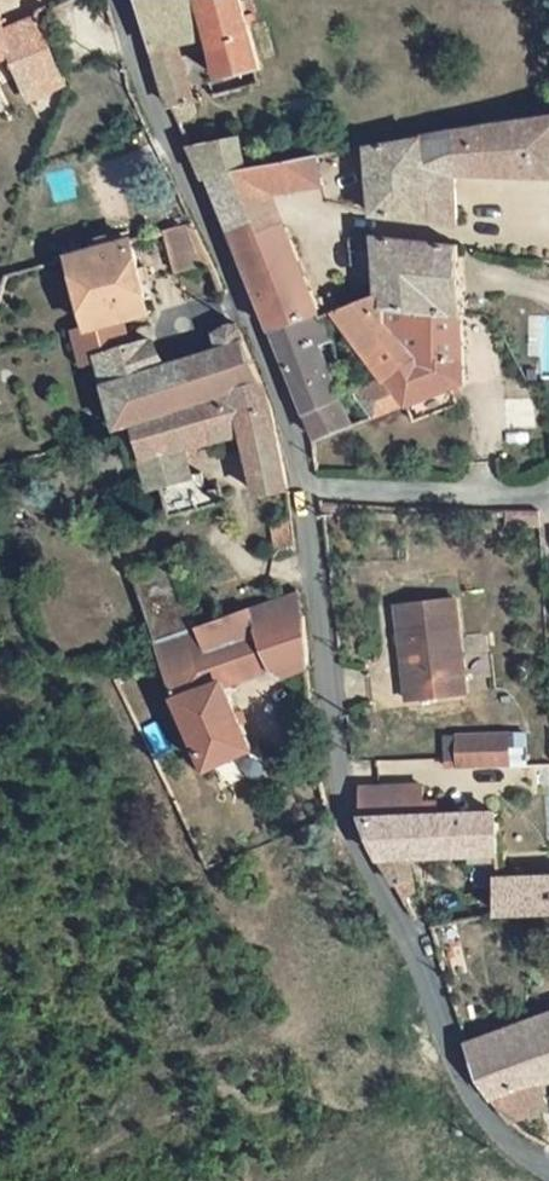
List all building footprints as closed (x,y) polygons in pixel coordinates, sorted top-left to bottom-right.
[(16,93),(47,78),(22,7),(26,6),(24,0),(0,0),(0,71),(16,93)] [(231,86),(269,77),(250,3),(144,10),(170,100),(179,121),(207,113),(188,47),(219,43),(231,86)] [(439,139),(442,219),(469,221),(467,171),(548,172),(548,118),(439,139)] [(214,180),(224,179),(264,171),(251,136),(199,147),(214,180)] [(442,219),(439,139),(386,149),(387,216),(416,216),(442,219)] [(333,158),(296,165),(264,171),(224,179),(231,199),(288,192),(336,187),(333,158)] [(324,298),(288,192),(231,199),(286,331),(330,314),(324,298)] [(180,275),(212,264),(194,224),(166,233),(180,275)] [(390,292),(404,287),(407,308),(474,313),(471,248),(389,239),(390,292)] [(68,261),(86,328),(89,337),(127,324),(149,317),(128,243),(68,261)] [(409,327),(407,308),(404,287),(390,292),(346,308),(343,309),(396,375),(371,393),(386,415),(418,403),(404,374),(430,357),(409,327)] [(477,380),(474,313),(407,308),(409,327),(430,357),(404,374),(418,403),(477,380)] [(286,331),(329,436),(366,422),(341,364),(345,352),(330,314),(286,331)] [(128,426),(262,383),(239,326),(224,331),(219,354),(166,371),(156,343),(135,349),(127,324),(89,337),(86,328),(71,332),(81,366),(96,362),(113,427),(128,423),(128,426)] [(254,502),(283,493),(272,407),(262,383),(128,426),(148,498),(158,495),(166,528),(219,511),(215,496),(192,502),(180,458),(214,449),(212,438),(234,432),(254,502)] [(132,650),(148,643),(174,633),(179,631),(164,591),(153,563),(106,580),(132,650)] [(265,597),(179,631),(174,633),(148,643),(155,663),(140,669),(186,774),(229,753),(199,689),(244,672),(259,680),(288,669),(281,618),(278,619),(265,597)] [(415,704),(470,698),(461,601),(405,607),(415,704)] [(445,768),(466,766),(516,763),(513,731),(462,734),(463,737),(442,739),(444,757),(445,768)] [(429,800),(425,778),(361,791),(364,825),(401,893),(415,891),(408,852),(465,843),(467,853),(495,848),(495,796),(447,807),(446,797),(429,800)] [(548,902),(548,862),(494,862),(493,902),(548,902)] [(548,1085),(548,1010),(473,1044),(478,1064),(483,1081),(489,1096),(497,1112),(502,1117),(513,1127),(548,1111),(539,1089),(548,1085)]
